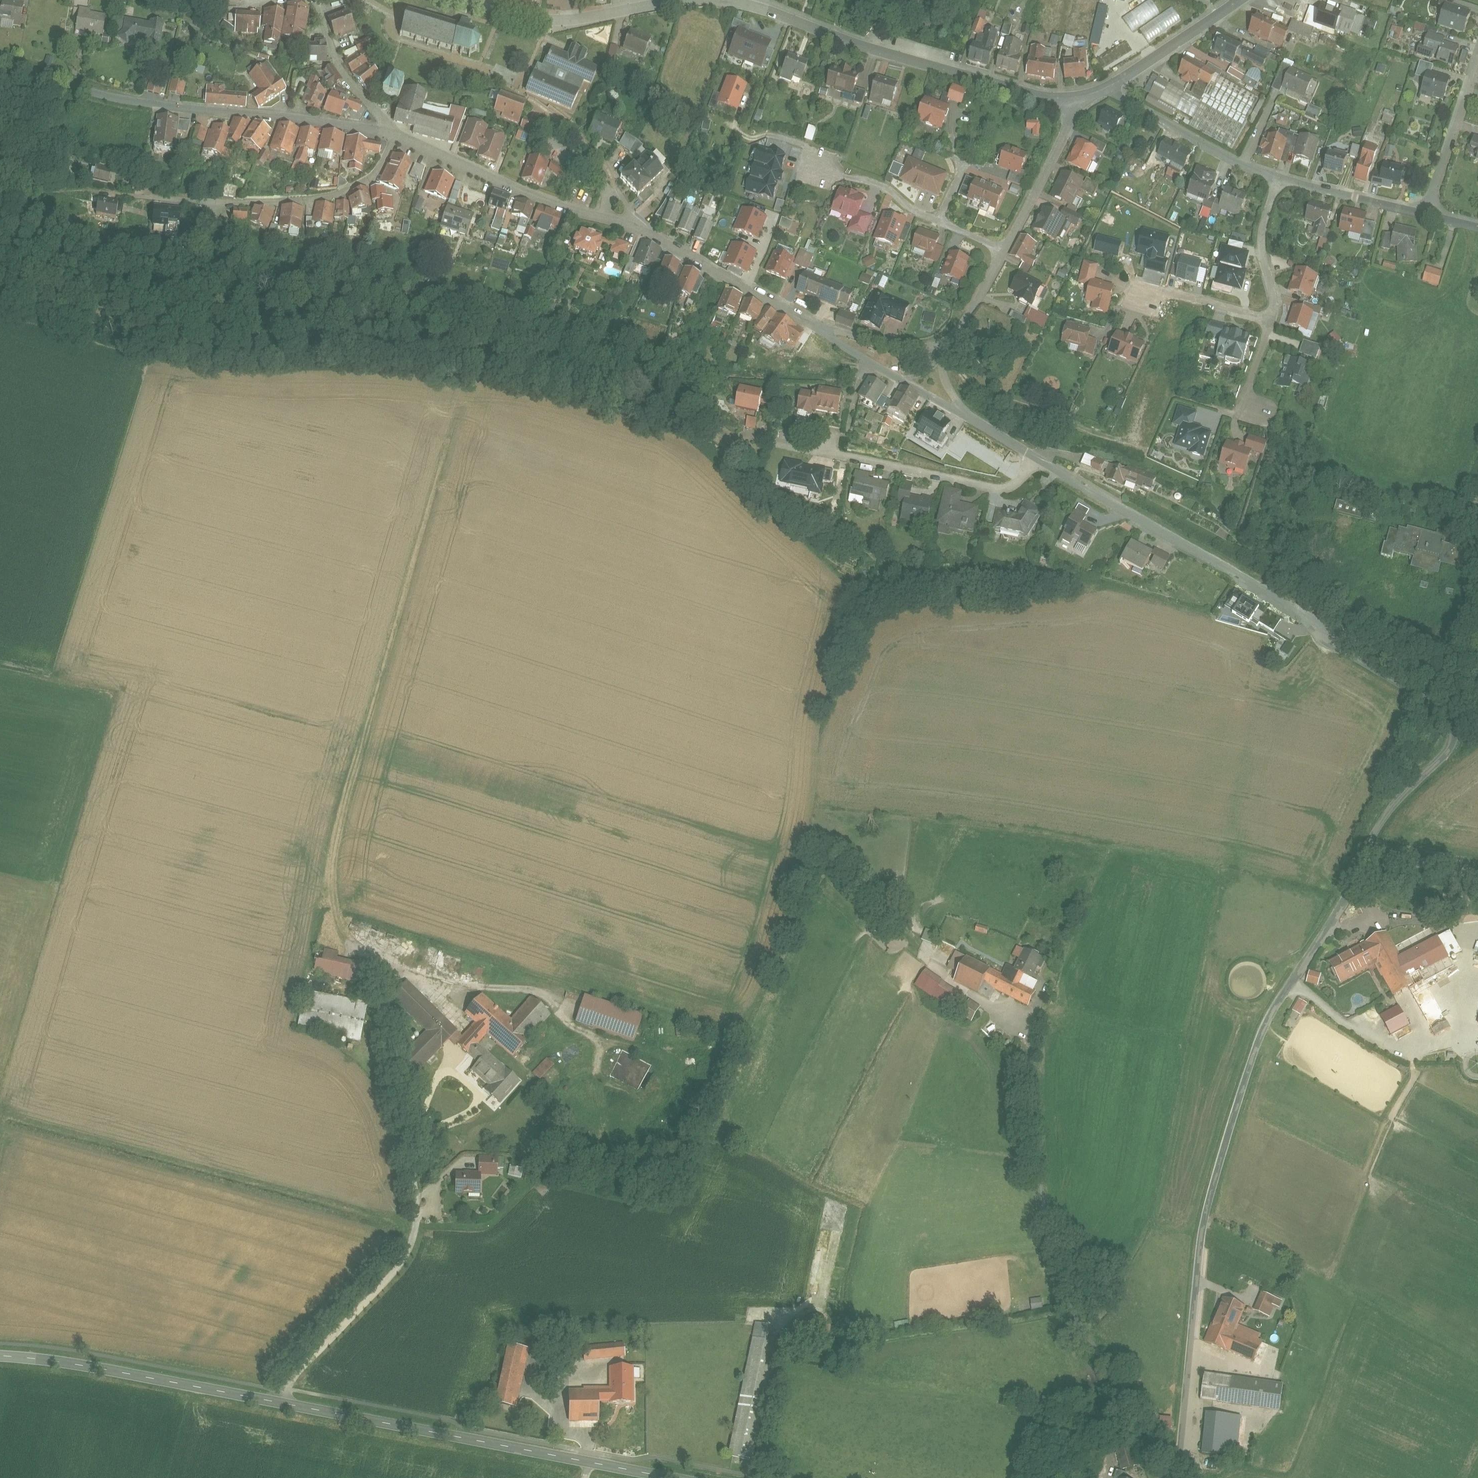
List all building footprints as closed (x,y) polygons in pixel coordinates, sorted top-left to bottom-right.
[(281,35),(304,39),(310,5),(289,0),(288,0),(286,10),(281,35)] [(1145,2),(1143,0),(1131,0),(1116,10),(1122,18),(1125,16),(1145,2)] [(1163,12),(1155,0),(1148,0),(1145,2),(1125,16),(1136,31),(1141,27),(1163,12)] [(1463,34),(1472,11),(1454,4),(1447,2),(1446,6),(1439,24),(1463,34)] [(0,8),(0,33),(1,33),(2,25),(14,28),(21,28),(22,20),(24,7),(3,3),(1,9),(0,8)] [(1322,4),(1317,19),(1316,21),(1317,22),(1335,28),(1339,17),(1354,22),(1355,20),(1357,14),(1358,11),(1342,5),(1340,11),(1322,4)] [(286,10),(265,6),(262,24),(266,24),(263,40),(279,43),(281,35),(286,10)] [(1151,42),(1183,20),(1173,6),(1163,12),(1141,27),(1151,42)] [(340,13),(329,17),(335,35),(356,28),(349,8),(339,11),(340,13)] [(461,53),(462,51),(467,52),(468,56),(471,55),(470,52),(476,49),(479,51),(480,49),(477,47),(480,41),(482,40),(482,37),(479,38),(476,33),(478,30),(477,28),(474,31),(468,29),(471,21),(473,20),(472,19),(470,19),(463,17),(461,15),(460,16),(461,18),(459,25),(448,22),(448,20),(446,19),(445,21),(436,19),(437,17),(434,16),(433,18),(424,15),(425,13),(423,12),(422,15),(409,11),(409,9),(406,10),(407,12),(401,30),(398,32),(400,34),(402,33),(415,36),(414,39),(416,39),(417,37),(427,40),(426,42),(429,43),(430,40),(439,43),(438,46),(440,47),(441,44),(452,48),(451,50),(453,51),(454,48),(460,50),(459,53),(461,53)] [(983,9),(979,18),(987,21),(991,12),(983,9)] [(78,25),(81,11),(74,10),(72,24),(78,25)] [(261,11),(236,10),(236,13),(236,20),(235,30),(258,33),(258,27),(261,28),(261,11)] [(104,41),(107,19),(91,17),(92,13),(81,11),(78,25),(77,36),(104,41)] [(1277,22),(1257,13),(1249,32),(1269,41),(1270,39),(1277,23),(1277,22)] [(1304,14),(1301,21),(1316,26),(1317,22),(1316,21),(1317,19),(1304,14)] [(1361,15),(1357,14),(1355,20),(1357,21),(1353,31),(1361,34),(1363,30),(1368,17),(1361,15)] [(1368,17),(1363,30),(1373,34),(1378,21),(1368,17)] [(979,18),(974,31),(981,33),(983,33),(988,21),(987,21),(979,18)] [(1301,21),(1294,18),(1289,28),(1291,28),(1290,31),(1311,39),(1316,26),(1301,21)] [(21,28),(14,28),(13,32),(25,34),(27,21),(22,20),(21,28)] [(1004,34),(1012,36),(1016,24),(1008,21),(1004,34)] [(166,26),(151,24),(151,26),(127,22),(125,34),(119,41),(128,50),(133,45),(147,47),(147,50),(162,53),(166,26)] [(1426,31),(1428,26),(1418,22),(1416,28),(1426,31)] [(1277,23),(1270,39),(1283,45),(1290,31),(1291,28),(1289,28),(1277,23)] [(13,32),(14,28),(2,25),(1,33),(12,36),(13,32)] [(1402,39),(1405,29),(1394,25),(1393,29),(1398,31),(1396,37),(1402,39)] [(1430,33),(1438,35),(1440,30),(1428,26),(1426,31),(1430,33)] [(737,27),(728,52),(761,65),(770,40),(737,27)] [(972,58),(992,65),(997,48),(996,47),(1002,31),(990,27),(987,35),(983,33),(981,33),(978,41),(977,41),(972,58)] [(653,36),(632,28),(624,48),(645,56),(653,36)] [(356,32),(360,42),(371,37),(365,29),(356,32)] [(1062,35),(1055,33),(1052,42),(1060,44),(1062,35)] [(1092,36),(1081,33),(1080,38),(1091,41),(1092,36)] [(1435,52),(1440,54),(1445,40),(1445,38),(1438,35),(1430,33),(1427,43),(1425,49),(1435,52)] [(1076,49),(1079,37),(1068,34),(1065,45),(1076,49)] [(1242,44),(1224,35),(1216,52),(1223,56),(1221,58),(1233,64),(1238,54),(1242,44)] [(360,42),(356,44),(357,47),(360,54),(366,50),(368,52),(376,48),(371,37),(360,42)] [(999,66),(1019,73),(1024,56),(1022,56),(1026,42),(1009,37),(1005,50),(1004,50),(999,66)] [(307,42),(308,61),(327,61),(327,39),(315,39),(315,42),(307,42)] [(1454,65),(1461,46),(1445,40),(1440,54),(1438,60),(1454,65)] [(1433,58),(1435,52),(1425,49),(1427,43),(1422,41),(1418,53),(1433,58)] [(545,61),(585,79),(592,82),(599,67),(587,61),(592,50),(574,42),(569,54),(552,46),(545,61)] [(621,46),(612,43),(608,55),(618,57),(621,46)] [(1242,44),(1238,54),(1242,56),(1247,46),(1242,44)] [(1030,45),(1027,57),(1032,58),(1034,47),(1040,48),(1040,47),(1030,45)] [(1247,46),(1242,56),(1262,66),(1267,56),(1247,46)] [(360,54),(357,47),(345,52),(348,61),(360,54)] [(1029,75),(1057,79),(1060,60),(1054,59),(1047,58),(1048,49),(1045,49),(1040,48),(1034,47),(1032,58),(1029,75)] [(1045,49),(1048,49),(1047,58),(1054,59),(1056,49),(1045,47),(1045,49)] [(1067,60),(1068,79),(1089,78),(1088,68),(1090,68),(1088,49),(1077,49),(1078,59),(1067,60)] [(348,61),(345,63),(353,76),(369,66),(374,62),(368,52),(366,50),(360,54),(348,61)] [(811,61),(789,54),(781,76),(792,79),(793,76),(804,80),(811,61)] [(1207,67),(1190,58),(1181,73),(1185,76),(1184,79),(1192,84),(1194,80),(1198,83),(1208,88),(1217,72),(1207,67)] [(545,61),(540,71),(581,89),(585,79),(545,61)] [(1417,77),(1426,80),(1429,70),(1433,72),(1435,65),(1422,61),(1417,77)] [(1210,62),(1207,67),(1217,72),(1241,86),(1244,81),(1228,73),(1210,62)] [(1283,88),(1292,67),(1293,67),(1284,62),(1273,87),(1282,91),(1283,88)] [(55,65),(47,63),(44,73),(52,75),(55,65)] [(248,73),(251,77),(260,69),(257,65),(248,73)] [(344,81),(332,65),(324,71),(330,78),(325,82),(330,89),(335,85),(337,87),(344,81)] [(834,65),(828,84),(845,90),(854,93),(857,86),(861,74),(854,72),(855,69),(845,66),(844,69),(834,65)] [(251,100),(258,111),(286,92),(267,66),(260,69),(251,77),(249,78),(261,94),(251,100)] [(369,66),(353,76),(369,93),(383,80),(369,66)] [(1228,73),(1244,81),(1247,75),(1232,67),(1228,73)] [(1314,77),(1292,67),(1283,88),(1303,97),(1305,98),(1314,79),(1314,77)] [(536,69),(527,88),(572,109),(581,89),(540,71),(536,69)] [(1442,101),(1450,77),(1433,72),(1429,70),(1426,80),(1421,95),(1442,101)] [(1241,86),(1217,72),(1208,88),(1206,92),(1208,93),(1206,98),(1204,101),(1246,124),(1262,97),(1241,86)] [(1163,99),(1172,84),(1155,74),(1147,90),(1153,93),(1163,99)] [(1248,74),(1247,75),(1244,81),(1256,88),(1260,81),(1248,74)] [(737,110),(747,84),(727,76),(717,101),(737,110)] [(900,84),(879,76),(873,92),(895,100),(900,84)] [(407,83),(391,78),(385,94),(401,100),(407,83)] [(321,82),(313,79),(302,104),(314,109),(313,113),(319,115),(328,93),(319,89),(321,82)] [(1321,83),(1314,79),(1305,98),(1303,97),(1301,99),(1311,104),(1312,104),(1321,83)] [(1172,84),(1186,91),(1188,88),(1174,80),(1172,84)] [(1206,98),(1208,93),(1206,92),(1208,88),(1198,83),(1193,92),(1206,98)] [(149,84),(147,97),(160,100),(162,86),(149,84)] [(172,84),(169,98),(182,101),(185,87),(172,84)] [(951,94),(949,98),(951,99),(963,103),(969,90),(954,84),(951,94)] [(1195,117),(1204,101),(1186,91),(1172,84),(1163,99),(1180,108),(1195,117)] [(829,89),(822,86),(819,94),(827,96),(829,89)] [(854,93),(845,90),(843,97),(863,104),(868,90),(857,86),(854,93)] [(399,107),(395,124),(415,130),(413,136),(449,147),(456,122),(449,120),(423,113),(425,104),(429,92),(410,87),(404,108),(399,107)] [(205,108),(246,111),(247,97),(224,96),(224,89),(206,89),(206,99),(203,98),(203,105),(205,106),(205,107),(205,108)] [(528,99),(502,90),(495,110),(522,119),(528,99)] [(892,108),(895,100),(873,92),(870,100),(892,108)] [(944,92),(941,102),(949,105),(951,99),(949,98),(951,94),(944,92)] [(1163,99),(1153,93),(1149,101),(1176,116),(1180,108),(1163,99)] [(350,101),(334,95),(327,114),(343,120),(346,111),(350,101)] [(941,102),(928,97),(919,119),(944,128),(953,106),(949,105),(941,102)] [(350,101),(346,111),(361,116),(365,103),(351,98),(350,101)] [(1246,124),(1204,101),(1195,117),(1191,125),(1233,148),(1246,124)] [(425,104),(423,113),(449,120),(452,112),(425,104)] [(1323,109),(1312,104),(1311,104),(1306,114),(1318,120),(1323,109)] [(876,108),(868,105),(863,118),(872,121),(876,108)] [(452,112),(449,120),(456,122),(449,147),(454,148),(468,111),(453,107),(452,112)] [(1127,117),(1111,108),(1102,125),(1118,133),(1127,117)] [(1387,109),(1384,120),(1393,123),(1396,112),(1387,109)] [(623,124),(598,114),(591,129),(589,135),(615,145),(623,124)] [(1278,124),(1288,127),(1291,117),(1281,114),(1278,124)] [(539,121),(525,117),(521,127),(536,131),(539,121)] [(1036,129),(1035,135),(1043,136),(1045,122),(1031,119),(1030,128),(1036,129)] [(180,124),(158,122),(158,129),(157,134),(156,146),(155,154),(177,156),(180,124)] [(240,151),(250,130),(235,122),(229,133),(235,135),(232,146),(240,151)] [(485,128),(469,123),(460,148),(477,154),(479,147),(482,148),(478,159),(496,166),(506,138),(489,132),(487,136),(483,134),(485,128)] [(1364,134),(1363,124),(1355,125),(1356,134),(1364,134)] [(276,137),(256,125),(244,144),(264,157),(276,137)] [(812,125),(808,138),(816,141),(820,127),(812,125)] [(280,127),(271,155),(293,162),(296,152),(302,134),(280,127)] [(229,133),(213,128),(204,156),(226,163),(232,146),(235,135),(229,133)] [(1280,129),(1277,137),(1288,141),(1284,152),(1296,155),(1301,136),(1280,129)] [(208,133),(198,131),(194,146),(204,148),(208,133)] [(296,152),(300,154),(296,167),(307,171),(312,157),(315,158),(322,137),(303,131),(302,134),(296,152)] [(156,146),(157,134),(150,133),(149,145),(156,146)] [(347,139),(329,135),(324,156),(335,158),(342,160),(347,139)] [(1284,152),(1288,141),(1277,137),(1269,135),(1267,140),(1264,139),(1261,149),(1264,150),(1262,156),(1281,162),(1284,152)] [(1313,162),(1320,140),(1309,137),(1301,135),(1301,136),(1296,155),(1295,157),(1313,162)] [(1310,135),(1309,137),(1320,140),(1313,162),(1315,163),(1322,139),(1310,135)] [(621,147),(630,154),(636,142),(626,137),(621,147)] [(1094,138),(1091,145),(1099,149),(1107,153),(1111,147),(1094,138)] [(1170,138),(1161,154),(1186,168),(1195,152),(1170,138)] [(1091,145),(1079,139),(1068,162),(1087,172),(1099,149),(1091,145)] [(369,144),(347,140),(344,157),(346,157),(344,168),(350,169),(349,175),(363,178),(367,156),(381,159),(384,148),(369,145),(369,144)] [(645,146),(636,142),(630,154),(634,157),(637,154),(643,148),(645,146)] [(1367,142),(1354,178),(1367,182),(1380,146),(1367,142)] [(1396,146),(1389,144),(1385,157),(1393,159),(1396,146)] [(1361,147),(1355,145),(1352,155),(1358,157),(1361,147)] [(788,156),(759,146),(745,190),(775,199),(788,156)] [(1003,146),(996,164),(1012,170),(1023,175),(1024,172),(1031,155),(1009,147),(1009,148),(1003,146)] [(1147,158),(1152,149),(1145,146),(1140,155),(1147,158)] [(1342,176),(1348,154),(1336,150),(1336,149),(1331,147),(1324,170),(1342,176)] [(642,159),(648,154),(643,148),(637,154),(642,159)] [(919,148),(915,156),(924,160),(928,152),(919,148)] [(1160,155),(1155,151),(1150,160),(1155,164),(1160,155)] [(642,159),(621,180),(647,205),(662,191),(649,178),(660,166),(648,154),(642,159)] [(333,166),(335,158),(324,156),(320,155),(318,163),(333,166)] [(273,160),(265,156),(258,168),(266,173),(273,160)] [(412,166),(393,157),(380,188),(398,196),(399,196),(401,190),(412,166)] [(951,175),(910,158),(906,167),(902,178),(901,180),(942,197),(951,175)] [(552,167),(530,159),(521,183),(543,191),(552,167)] [(891,174),(902,178),(906,167),(895,163),(891,174)] [(1381,182),(1400,187),(1405,168),(1386,163),(1384,172),(1381,182)] [(572,184),(576,178),(559,166),(554,172),(572,184)] [(1184,172),(1174,166),(1169,175),(1179,181),(1184,172)] [(340,168),(332,167),(331,174),(339,175),(340,168)] [(1209,207),(1212,199),(1219,184),(1216,183),(1220,175),(1201,167),(1187,198),(1209,207)] [(425,172),(415,168),(409,180),(421,185),(425,172)] [(1023,175),(1012,170),(1008,179),(1023,185),(1028,173),(1024,172),(1023,175)] [(1381,182),(1384,172),(1377,170),(1373,182),(1381,184),(1381,182)] [(1085,183),(1063,171),(1051,196),(1069,205),(1073,207),(1085,183)] [(94,185),(108,188),(110,176),(96,173),(96,174),(93,174),(92,182),(94,182),(94,185)] [(959,195),(969,199),(977,180),(967,175),(959,195)] [(457,185),(434,176),(425,198),(448,207),(457,185)] [(1084,189),(1095,195),(1102,185),(1090,178),(1084,189)] [(1007,191),(977,179),(977,180),(969,199),(969,200),(998,212),(1007,191)] [(344,185),(339,182),(339,190),(339,193),(348,189),(344,185)] [(312,184),(310,193),(317,194),(319,185),(312,184)] [(1248,195),(1231,188),(1225,201),(1222,207),(1225,208),(1240,214),(1248,195)] [(850,191),(842,189),(835,209),(856,215),(861,217),(862,213),(867,197),(861,195),(861,193),(851,189),(850,191)] [(384,202),(384,191),(373,192),(373,203),(378,203),(384,202)] [(673,206),(687,211),(689,206),(684,204),(686,197),(678,194),(673,206)] [(711,210),(716,196),(711,194),(705,207),(711,210)] [(355,203),(351,204),(353,217),(373,214),(370,195),(354,197),(355,203)] [(513,202),(495,196),(489,212),(499,216),(492,235),(500,238),(513,202)] [(1215,210),(1218,201),(1212,199),(1209,207),(1215,210)] [(1222,207),(1225,201),(1219,199),(1218,201),(1215,210),(1222,213),(1225,208),(1222,207)] [(121,203),(100,200),(98,218),(119,221),(121,203)] [(384,202),(378,203),(380,218),(395,217),(394,201),(384,202)] [(1333,207),(1312,201),(1306,220),(1316,223),(1312,237),(1320,240),(1323,241),(1324,237),(1326,228),(1333,207)] [(424,206),(417,202),(413,214),(420,217),(424,206)] [(428,204),(424,216),(429,217),(432,205),(428,204)] [(536,211),(517,204),(511,219),(522,223),(530,226),(536,211)] [(680,230),(686,214),(687,211),(673,206),(670,204),(668,208),(663,221),(662,223),(680,230)] [(1073,207),(1069,205),(1066,209),(1076,214),(1078,210),(1073,207)] [(663,221),(668,208),(664,206),(656,218),(663,221)] [(335,210),(317,207),(314,227),(332,230),(335,210)] [(351,208),(337,207),(335,224),(349,226),(351,208)] [(1063,217),(1045,207),(1033,229),(1055,240),(1066,219),(1063,217)] [(1367,213),(1345,208),(1340,229),(1362,235),(1365,221),(1367,213)] [(167,228),(166,238),(177,238),(179,210),(155,209),(154,227),(167,228)] [(254,214),(249,227),(261,231),(268,214),(256,209),(254,214)] [(1072,222),(1076,214),(1066,209),(1063,217),(1066,219),(1072,222)] [(249,227),(254,214),(245,210),(244,213),(249,214),(248,226),(249,227)] [(758,241),(767,219),(744,210),(735,232),(758,241)] [(304,214),(283,211),(280,232),(291,234),(301,235),(304,214)] [(564,220),(539,211),(533,228),(540,230),(538,236),(550,241),(552,235),(557,237),(564,220)] [(476,220),(448,212),(448,214),(446,219),(441,235),(469,243),(476,220)] [(244,213),(235,213),(234,226),(248,228),(248,226),(249,214),(244,213)] [(861,217),(856,215),(851,231),(866,236),(873,217),(862,213),(861,217)] [(908,221),(886,213),(876,241),(898,249),(908,221)] [(696,239),(702,223),(695,220),(696,218),(686,214),(680,230),(679,232),(696,239)] [(787,220),(784,230),(796,232),(798,222),(787,220)] [(1377,224),(1365,221),(1362,235),(1361,239),(1373,242),(1377,224)] [(530,226),(522,223),(519,233),(527,236),(528,233),(530,226)] [(708,249),(709,248),(717,227),(710,224),(709,226),(702,223),(696,239),(694,244),(708,249)] [(1419,231),(1396,225),(1394,233),(1391,245),(1392,246),(1398,248),(1399,263),(1419,262),(1418,247),(1415,247),(1419,231)] [(1332,230),(1326,228),(1324,237),(1329,239),(1332,230)] [(282,234),(271,230),(268,243),(279,246),(282,234)] [(1165,260),(1170,237),(1144,230),(1138,254),(1148,257),(1164,261),(1165,260)] [(944,239),(923,231),(915,251),(929,256),(926,262),(940,268),(947,250),(940,248),(944,239)] [(1247,242),(1248,236),(1234,232),(1233,238),(1247,242)] [(536,236),(528,233),(527,236),(524,243),(532,246),(536,236)] [(1392,246),(1391,245),(1394,233),(1386,233),(1382,248),(1391,251),(1392,246)] [(301,235),(291,234),(290,241),(300,242),(301,235)] [(583,235),(581,242),(578,240),(575,248),(578,250),(576,256),(581,258),(580,261),(588,264),(589,261),(597,263),(599,257),(603,259),(606,251),(602,249),(604,243),(597,240),(598,238),(590,236),(590,238),(583,235)] [(1037,243),(1022,235),(1010,257),(1024,264),(1026,265),(1028,260),(1037,243)] [(510,238),(503,236),(500,245),(507,247),(510,238)] [(1098,237),(1094,253),(1118,259),(1123,243),(1098,237)] [(1325,252),(1329,239),(1324,237),(1323,241),(1320,240),(1317,250),(1325,252)] [(507,247),(500,245),(498,252),(504,254),(507,247)] [(630,250),(616,245),(611,259),(625,264),(630,250)] [(1222,245),(1217,264),(1220,264),(1245,271),(1250,253),(1222,245)] [(661,253),(642,246),(635,266),(633,270),(643,273),(638,285),(637,289),(646,292),(661,253)] [(748,278),(757,255),(734,247),(730,258),(725,256),(720,267),(748,278)] [(802,252),(796,268),(807,273),(814,256),(802,252)] [(973,262),(952,254),(943,280),(964,287),(973,262)] [(796,264),(777,256),(768,277),(787,285),(796,264)] [(1336,262),(1330,256),(1325,261),(1332,267),(1336,262)] [(1164,261),(1148,257),(1144,271),(1165,276),(1169,261),(1165,260),(1164,261)] [(1196,285),(1202,262),(1182,257),(1176,279),(1196,285)] [(874,259),(864,264),(868,273),(878,268),(874,259)] [(1037,265),(1028,260),(1026,265),(1024,264),(1020,271),(1031,277),(1037,265)] [(1398,264),(1386,260),(1384,266),(1396,270),(1398,264)] [(683,270),(665,263),(657,284),(675,291),(683,270)] [(1085,263),(1079,286),(1093,289),(1095,282),(1098,283),(1101,267),(1085,263)] [(624,280),(638,285),(643,273),(633,270),(635,266),(629,264),(625,273),(626,274),(624,280)] [(1245,271),(1220,264),(1215,284),(1242,291),(1247,272),(1245,271)] [(1444,272),(1429,266),(1424,281),(1439,286),(1444,272)] [(1320,276),(1298,268),(1290,291),(1312,298),(1320,276)] [(702,280),(688,273),(678,295),(692,301),(702,280)] [(1047,288),(1022,276),(1014,293),(1021,296),(1018,303),(1034,311),(1038,301),(1040,302),(1047,288)] [(808,278),(800,298),(837,313),(839,308),(848,312),(854,297),(808,278)] [(875,283),(865,279),(862,287),(872,291),(875,283)] [(891,285),(881,282),(878,292),(887,296),(891,285)] [(1093,289),(1088,304),(1095,306),(1093,311),(1109,316),(1118,289),(1098,283),(1095,282),(1093,289)] [(705,283),(701,295),(704,296),(709,285),(705,283)] [(941,283),(935,298),(939,300),(946,285),(941,283)] [(748,302),(728,295),(721,318),(740,325),(748,302)] [(910,312),(872,299),(861,330),(879,337),(885,321),(904,328),(910,312)] [(606,313),(615,314),(617,301),(608,300),(606,313)] [(1302,309),(1295,307),(1289,326),(1309,333),(1318,307),(1304,302),(1302,309)] [(766,312),(751,307),(746,324),(761,328),(766,312)] [(1324,308),(1321,316),(1334,319),(1336,312),(1324,308)] [(1050,321),(1031,312),(1025,322),(1029,324),(1045,332),(1050,321)] [(758,337),(769,343),(781,322),(770,316),(758,337)] [(860,322),(843,317),(838,331),(855,337),(860,322)] [(1027,328),(1029,324),(1025,322),(1014,317),(1012,321),(1027,328)] [(790,352),(792,349),(798,352),(806,339),(781,322),(769,343),(767,345),(781,354),(785,350),(790,352)] [(1101,335),(1069,327),(1064,347),(1081,351),(1080,357),(1095,360),(1101,335)] [(1253,339),(1225,332),(1220,353),(1230,356),(1228,363),(1247,368),(1253,339)] [(1336,332),(1330,338),(1338,346),(1344,339),(1336,332)] [(1149,346),(1121,335),(1111,358),(1139,370),(1149,346)] [(1322,348),(1305,342),(1300,355),(1318,361),(1322,348)] [(1311,367),(1288,359),(1278,389),(1301,397),(1311,367)] [(910,370),(901,372),(902,378),(911,376),(910,370)] [(878,419),(880,414),(886,404),(892,394),(874,384),(863,405),(869,408),(866,413),(878,419)] [(910,430),(924,404),(905,393),(896,409),(891,420),(910,430)] [(766,398),(742,394),(738,416),(762,420),(766,398)] [(815,426),(817,419),(843,423),(847,399),(824,396),(823,400),(806,398),(805,409),(800,421),(815,426)] [(891,420),(896,409),(886,404),(880,414),(891,420)] [(1182,426),(1193,429),(1197,415),(1179,410),(1174,427),(1181,429),(1182,426)] [(954,429),(930,416),(918,438),(942,451),(954,429)] [(751,423),(749,433),(759,435),(761,425),(751,423)] [(888,426),(879,423),(877,428),(886,431),(888,426)] [(889,424),(888,426),(886,431),(893,434),(896,427),(889,424)] [(1181,429),(1175,449),(1191,453),(1190,457),(1204,461),(1211,435),(1201,432),(1201,431),(1193,429),(1182,426),(1181,429)] [(1252,441),(1249,453),(1230,447),(1223,470),(1248,478),(1255,456),(1266,460),(1270,447),(1252,441)] [(1090,472),(1101,475),(1104,465),(1094,462),(1095,460),(1085,456),(1081,466),(1091,469),(1090,472)] [(821,499),(827,474),(815,471),(815,473),(804,471),(804,469),(786,465),(782,487),(791,489),(790,493),(821,499)] [(1157,480),(1109,465),(1105,477),(1108,478),(1106,483),(1123,489),(1125,482),(1153,492),(1157,480)] [(888,507),(892,488),(872,483),(873,479),(859,476),(854,496),(852,495),(849,507),(865,510),(864,513),(881,516),(883,506),(888,507)] [(907,508),(904,522),(917,525),(917,528),(929,531),(936,503),(915,498),(917,489),(904,486),(900,506),(907,508)] [(1215,490),(1206,489),(1205,498),(1214,499),(1215,490)] [(939,529),(974,537),(979,511),(961,507),(963,496),(947,493),(939,529)] [(995,535),(1032,541),(1046,514),(1026,503),(1017,519),(998,516),(995,535)] [(1380,517),(1337,507),(1334,516),(1376,527),(1380,517)] [(1075,547),(1078,541),(1081,543),(1079,547),(1087,552),(1098,532),(1083,525),(1090,513),(1081,508),(1063,541),(1075,547)] [(1424,533),(1409,529),(1408,532),(1400,530),(1400,534),(1392,532),(1388,547),(1385,546),(1382,559),(1385,560),(1393,562),(1394,557),(1422,563),(1420,574),(1440,579),(1443,566),(1457,569),(1461,550),(1445,546),(1447,538),(1424,533)] [(1154,553),(1132,542),(1122,562),(1143,573),(1154,553)] [(1159,550),(1151,565),(1166,572),(1174,558),(1159,550)] [(1225,608),(1256,627),(1258,624),(1273,633),(1282,618),(1236,590),(1225,608)] [(1290,658),(1297,647),(1290,643),(1284,654),(1290,658)] [(928,931),(926,941),(934,942),(936,932),(928,931)] [(1450,932),(1439,938),(1449,957),(1450,959),(1462,953),(1450,932)] [(1439,938),(1401,958),(1387,933),(1365,945),(1376,965),(1383,977),(1384,977),(1394,996),(1408,988),(1410,991),(1425,982),(1420,973),(1426,970),(1449,957),(1439,938)] [(1339,959),(1330,964),(1341,984),(1376,965),(1365,945),(1350,953),(1350,952),(1339,958),(1339,959)] [(1018,971),(1029,977),(1036,980),(1046,960),(1021,947),(1016,957),(1023,960),(1018,971)] [(320,948),(315,972),(362,982),(364,974),(366,965),(340,959),(341,952),(320,948)] [(950,969),(962,975),(970,958),(959,953),(950,969)] [(983,996),(988,986),(995,972),(970,958),(962,975),(957,983),(983,996)] [(1038,993),(1024,986),(1029,977),(1018,971),(1011,967),(1006,977),(995,972),(988,986),(1030,1007),(1038,993)] [(927,993),(956,1013),(964,1002),(967,997),(929,970),(918,986),(927,993)] [(1451,1029),(1457,1025),(1426,970),(1420,973),(1425,982),(1451,1029)] [(1310,973),(1307,983),(1315,985),(1317,975),(1310,973)] [(461,1032),(411,982),(403,990),(394,998),(400,1004),(429,1033),(410,1051),(403,1058),(418,1074),(452,1041),(461,1032)] [(1451,1029),(1425,982),(1410,991),(1435,1037),(1451,1029)] [(364,1002),(306,991),(298,1031),(362,1042),(367,1011),(369,1003),(364,1002)] [(484,995),(466,1016),(476,1024),(465,1036),(459,1044),(472,1055),(481,1044),(489,1035),(516,1058),(534,1036),(553,1015),(533,998),(514,1020),(484,995)] [(588,996),(579,1023),(637,1043),(647,1016),(588,996)] [(515,1008),(520,999),(516,997),(511,1005),(515,1008)] [(1300,1000),(1295,1009),(1302,1013),(1307,1004),(1300,1000)] [(984,1009),(972,1001),(969,1006),(962,1016),(973,1024),(984,1009)] [(1399,1008),(1381,1018),(1391,1036),(1409,1027),(1399,1008)] [(465,1036),(461,1032),(452,1041),(457,1046),(459,1044),(465,1036)] [(524,1081),(481,1044),(472,1055),(481,1063),(474,1071),(491,1086),(487,1091),(503,1105),(524,1081)] [(557,1065),(549,1058),(542,1065),(535,1073),(539,1077),(543,1081),(557,1065)] [(481,1157),(481,1174),(483,1174),(483,1176),(500,1176),(500,1157),(481,1157)] [(523,1178),(526,1168),(512,1165),(509,1176),(523,1178)] [(481,1174),(458,1174),(458,1196),(483,1196),(483,1176),(483,1174),(481,1174)] [(1284,1300),(1263,1292),(1255,1310),(1273,1317),(1277,1307),(1281,1308),(1284,1300)] [(1045,1307),(1044,1297),(1033,1299),(1034,1308),(1045,1307)] [(1225,1297),(1206,1341),(1255,1362),(1256,1359),(1264,1341),(1265,1339),(1239,1328),(1248,1307),(1225,1297)] [(911,1321),(897,1323),(898,1330),(912,1328),(911,1321)] [(755,1325),(755,1338),(771,1338),(771,1325),(755,1325)] [(588,1360),(628,1356),(626,1342),(626,1335),(586,1338),(588,1360)] [(779,1343),(754,1338),(731,1455),(756,1460),(779,1343)] [(519,1409),(531,1350),(510,1346),(498,1405),(508,1407),(519,1409)] [(637,1402),(636,1368),(612,1369),(612,1387),(586,1388),(586,1390),(572,1391),(573,1423),(602,1422),(602,1403),(637,1402)] [(1207,1374),(1204,1402),(1282,1412),(1286,1384),(1281,1383),(1207,1374)] [(1245,1417),(1209,1413),(1205,1456),(1225,1457),(1241,1459),(1245,1417)] [(1137,1452),(1121,1455),(1124,1471),(1141,1468),(1137,1452)]
